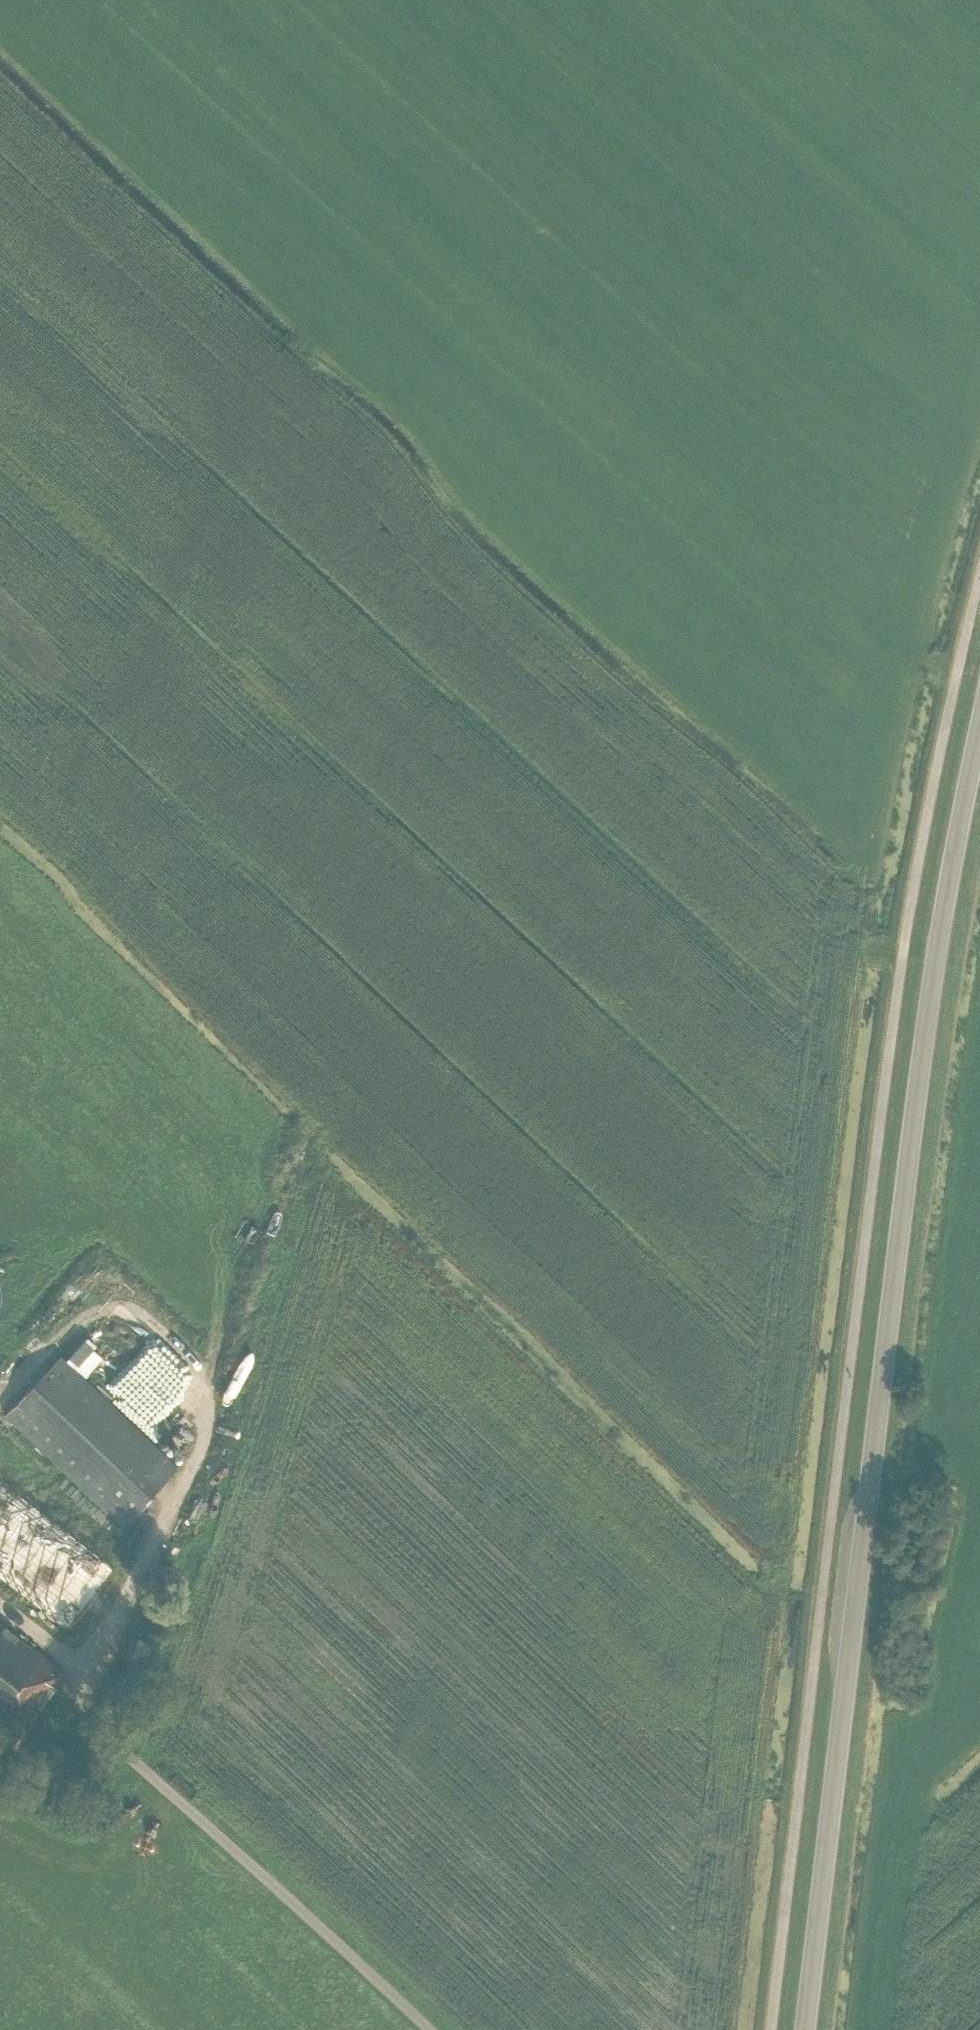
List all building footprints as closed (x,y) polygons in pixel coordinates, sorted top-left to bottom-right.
[(5,1416),(122,1526),(177,1467),(60,1357),(5,1416)] [(0,1511),(0,1572),(66,1623),(111,1562),(16,1489),(0,1511)] [(56,1687),(51,1684),(61,1670),(0,1623),(0,1718),(6,1723),(8,1721),(23,1732),(56,1687)]
